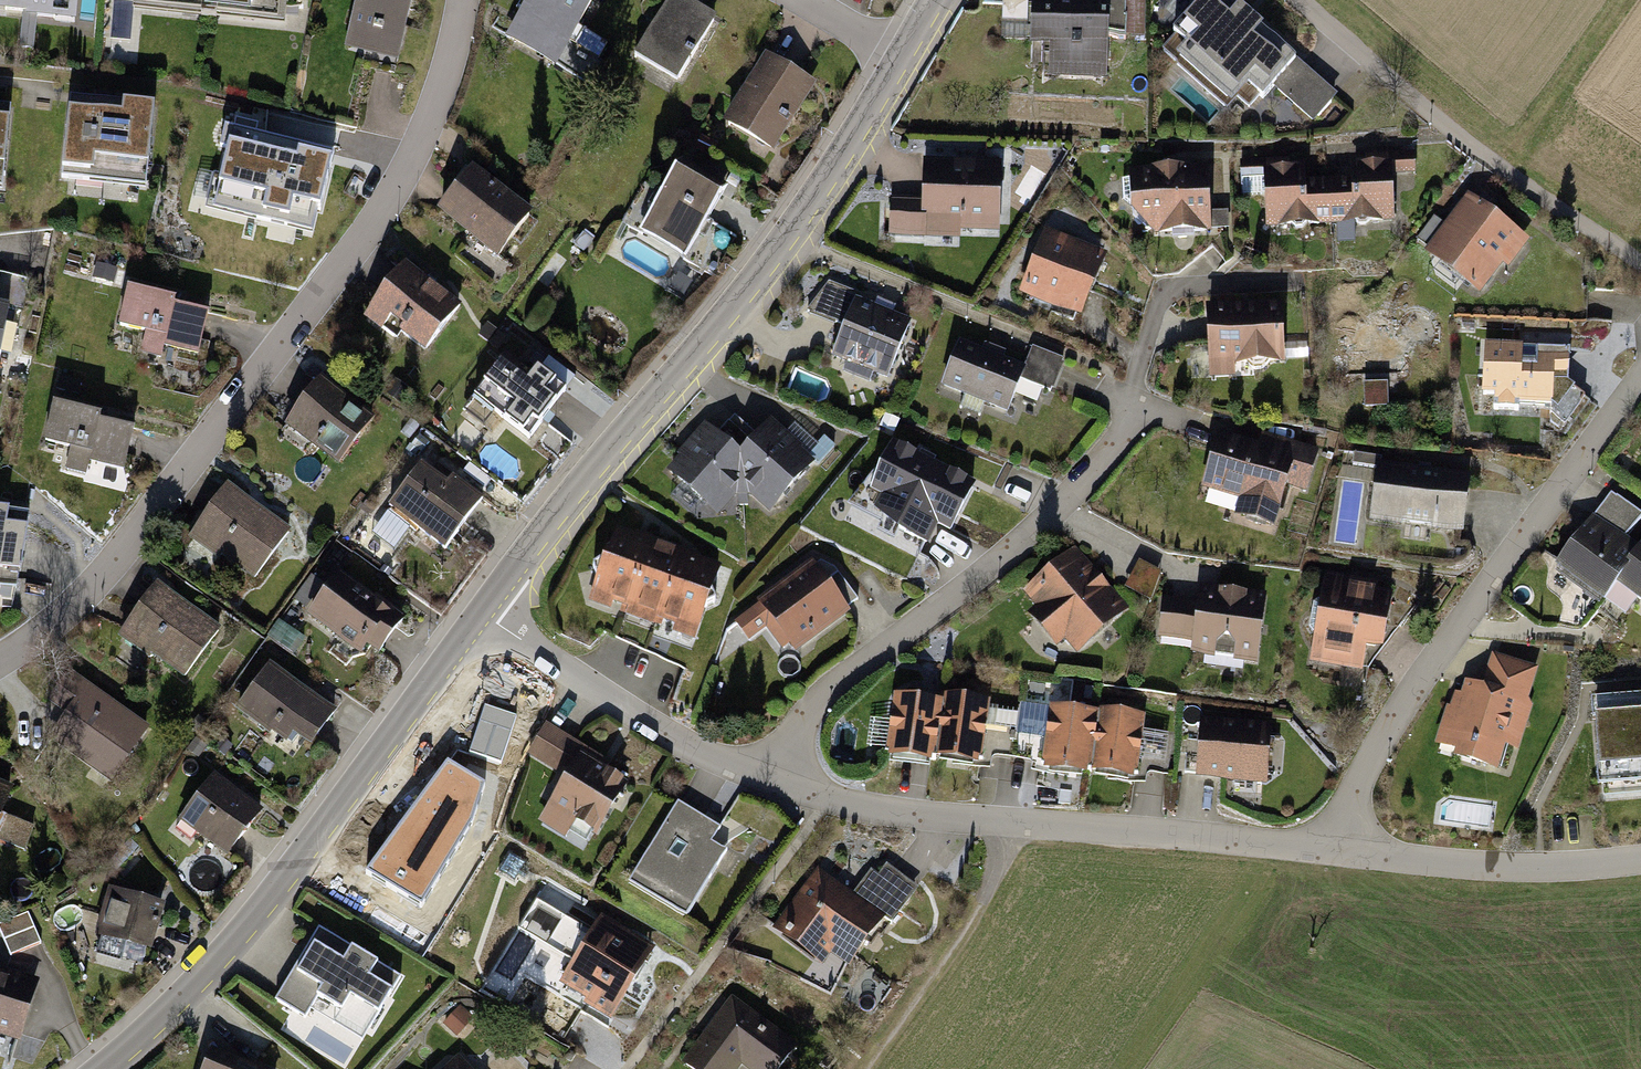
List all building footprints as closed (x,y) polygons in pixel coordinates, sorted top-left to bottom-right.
[(26,17),(27,0),(0,0),(0,14),(26,17)] [(26,17),(25,20),(73,25),(76,0),(27,0),(26,17)] [(140,4),(275,18),(277,0),(141,0),(140,4)] [(351,61),(405,73),(421,0),(365,0),(351,61)] [(519,34),(567,66),(604,13),(585,0),(542,0),(519,34)] [(1029,76),(1106,79),(1108,38),(1143,40),(1145,0),(1032,0),(1029,76)] [(1160,48),(1228,108),(1237,97),(1251,109),(1293,60),(1224,0),(1203,0),(1160,48)] [(684,4),(642,60),(689,95),(730,38),(684,4)] [(1304,58),(1278,86),(1315,120),(1341,92),(1304,58)] [(772,62),(734,129),(787,160),(826,92),(772,62)] [(158,108),(64,97),(53,189),(147,200),(158,108)] [(0,107),(0,196),(3,197),(13,108),(0,107)] [(235,121),(233,132),(225,130),(220,149),(228,151),(216,203),(258,213),(256,221),(287,229),(289,221),(308,226),(312,209),(320,211),(333,156),(254,137),(257,126),(235,121)] [(1267,192),(1268,226),(1393,220),(1391,172),(1412,171),(1411,156),(1369,158),(1370,165),(1353,165),(1354,182),(1303,185),(1302,167),(1287,168),(1287,161),(1242,163),(1244,193),(1267,192)] [(1132,174),(1134,215),(1157,233),(1208,231),(1206,172),(1132,174)] [(685,175),(647,236),(696,267),(734,206),(685,175)] [(487,178),(449,217),(504,271),(542,231),(487,178)] [(906,206),(905,244),(1012,246),(1014,182),(936,180),(935,207),(906,206)] [(1466,199),(1430,252),(1488,292),(1524,239),(1466,199)] [(1047,233),(1025,287),(1079,309),(1101,255),(1047,233)] [(402,271),(372,312),(431,353),(460,312),(402,271)] [(143,294),(129,330),(157,341),(150,358),(202,379),(223,327),(143,294)] [(1198,353),(1199,388),(1297,385),(1294,315),(1224,318),(1225,352),(1198,353)] [(864,317),(845,367),(897,386),(915,336),(864,317)] [(3,377),(19,328),(0,322),(0,376),(3,377)] [(1496,349),(1496,411),(1507,411),(1507,416),(1565,417),(1565,388),(1578,389),(1578,365),(1548,365),(1548,374),(1538,374),(1538,349),(1496,349)] [(965,353),(951,394),(1018,416),(1032,374),(965,353)] [(511,359),(481,400),(544,447),(574,406),(511,359)] [(318,382),(287,421),(348,468),(379,429),(318,382)] [(64,412),(48,449),(128,485),(145,447),(64,412)] [(718,497),(738,495),(735,461),(722,450),(742,427),(730,416),(710,439),(699,429),(661,473),(705,512),(718,497)] [(722,450),(735,461),(738,495),(760,494),(774,506),(812,464),(767,425),(755,439),(742,427),(722,450)] [(971,485),(896,445),(872,488),(883,494),(877,505),(897,525),(926,540),(935,523),(947,530),(971,485)] [(1227,448),(1213,494),(1246,504),(1242,518),(1302,536),(1324,463),(1267,446),(1264,459),(1227,448)] [(1482,483),(1389,472),(1382,523),(1476,535),(1482,483)] [(432,474),(401,512),(458,559),(489,521),(432,474)] [(236,500),(205,538),(263,585),(294,547),(236,500)] [(16,589),(28,514),(0,509),(0,586),(16,589)] [(1593,519),(1556,568),(1602,603),(1616,585),(1640,604),(1640,538),(1633,549),(1593,519)] [(593,599),(622,610),(645,543),(614,533),(605,558),(587,567),(593,599)] [(677,555),(645,543),(622,610),(654,621),(677,555)] [(1074,553),(1029,592),(1042,607),(1034,614),(1057,640),(1064,634),(1077,649),(1123,609),(1074,553)] [(715,568),(677,555),(654,621),(692,634),(715,568)] [(809,563),(758,602),(795,651),(847,612),(809,563)] [(353,580),(322,618),(380,665),(410,627),(353,580)] [(1326,580),(1314,659),(1360,666),(1364,642),(1382,645),(1389,596),(1374,594),(1375,587),(1326,580)] [(1171,595),(1166,635),(1196,639),(1194,651),(1254,659),(1263,593),(1205,585),(1203,599),(1171,595)] [(164,596),(129,641),(193,690),(228,644),(164,596)] [(1461,689),(1443,748),(1508,767),(1536,675),(1495,663),(1485,696),(1461,689)] [(280,675),(246,721),(285,749),(293,737),(317,755),(342,720),(280,675)] [(95,694),(60,737),(115,781),(149,738),(95,694)] [(1591,704),(1598,786),(1640,783),(1640,700),(1591,704)] [(1046,731),(1049,705),(1023,702),(1021,729),(1046,731)] [(904,703),(899,767),(991,775),(996,711),(904,703)] [(1059,716),(1054,780),(1146,788),(1152,723),(1059,716)] [(1268,729),(1203,725),(1199,777),(1265,781),(1268,729)] [(543,801),(589,830),(622,778),(575,749),(543,801)] [(447,764),(367,873),(422,906),(472,825),(485,785),(447,764)] [(221,783),(188,826),(235,862),(267,819),(221,783)] [(715,824),(672,799),(630,870),(689,905),(723,848),(707,838),(715,824)] [(25,847),(34,825),(0,812),(0,837),(25,847)] [(837,873),(785,939),(851,992),(903,925),(837,873)] [(112,890),(101,932),(150,945),(161,903),(112,890)] [(11,950),(42,942),(35,915),(4,924),(11,950)] [(573,961),(562,980),(589,996),(585,1002),(611,1017),(647,957),(611,936),(608,942),(564,916),(546,946),(573,961)] [(315,924),(272,996),(302,1014),(315,992),(367,1023),(397,972),(315,924)] [(30,1053),(48,997),(0,982),(0,1043),(30,1053)] [(688,1060),(699,1068),(734,1068),(740,1060),(752,1068),(777,1068),(792,1049),(730,1003),(688,1060)] [(461,1059),(450,1068),(471,1068),(461,1059)]
